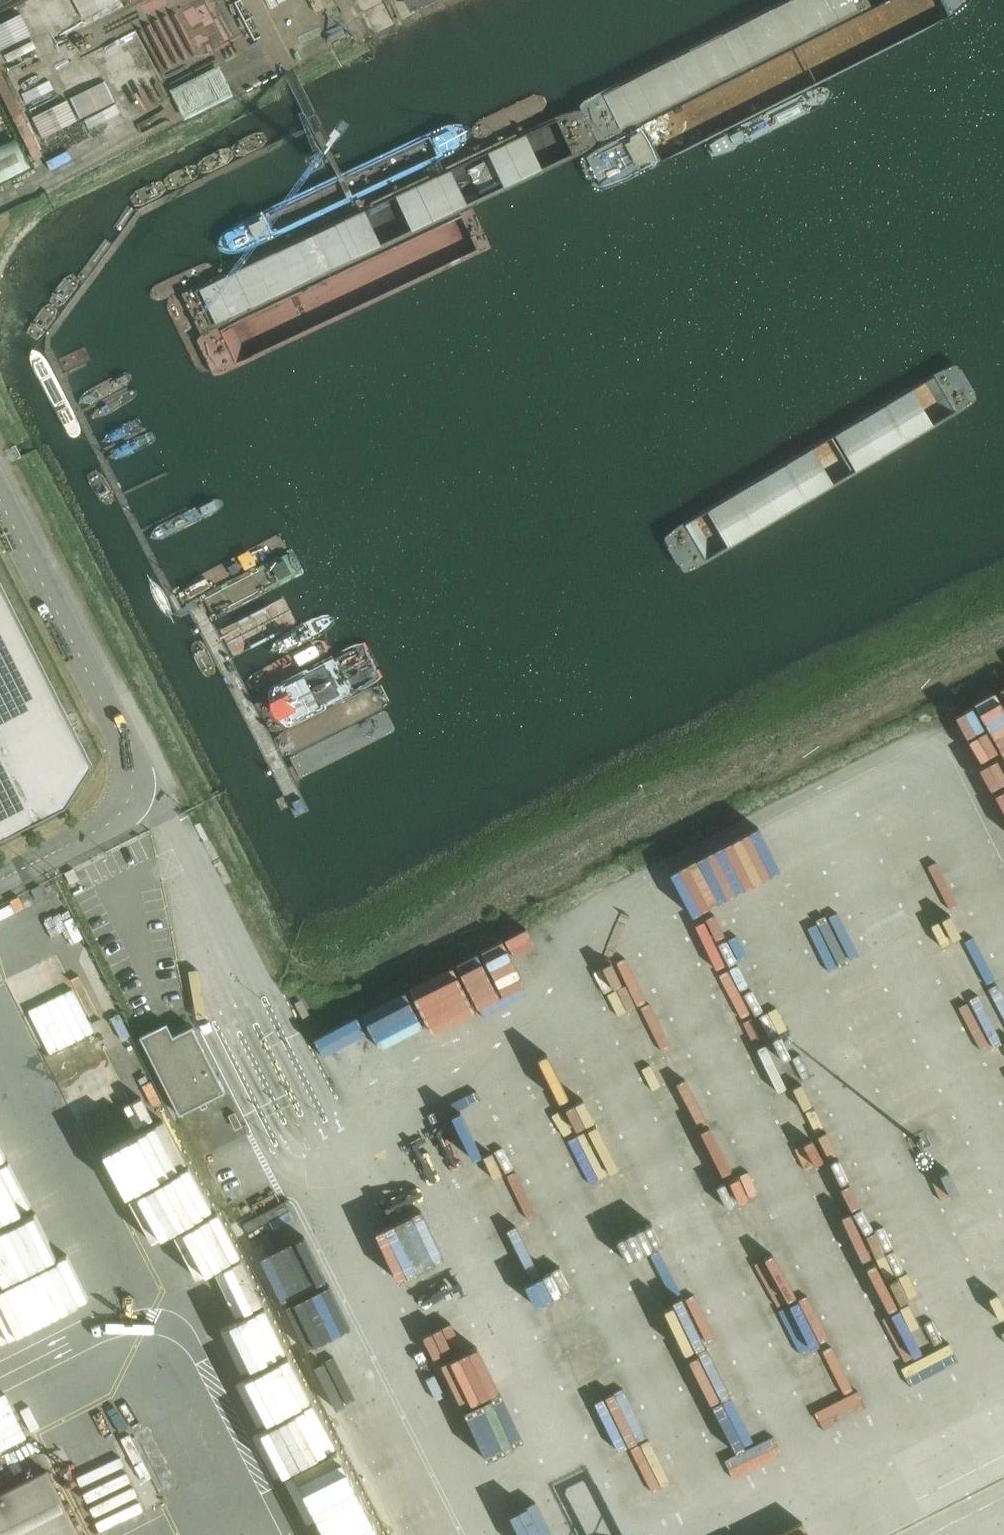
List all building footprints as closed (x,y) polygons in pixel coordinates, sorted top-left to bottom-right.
[(74,15),(106,0),(68,0),(74,15)] [(170,90),(185,119),(234,95),(219,65),(170,90)] [(16,139),(0,148),(0,183),(31,167),(16,139)] [(66,807),(92,765),(0,582),(0,840),(66,807)] [(167,1024),(140,1037),(180,1116),(226,1092),(193,1027),(174,1037),(167,1024)] [(0,1495),(0,1534),(80,1534),(48,1471),(0,1495)]
